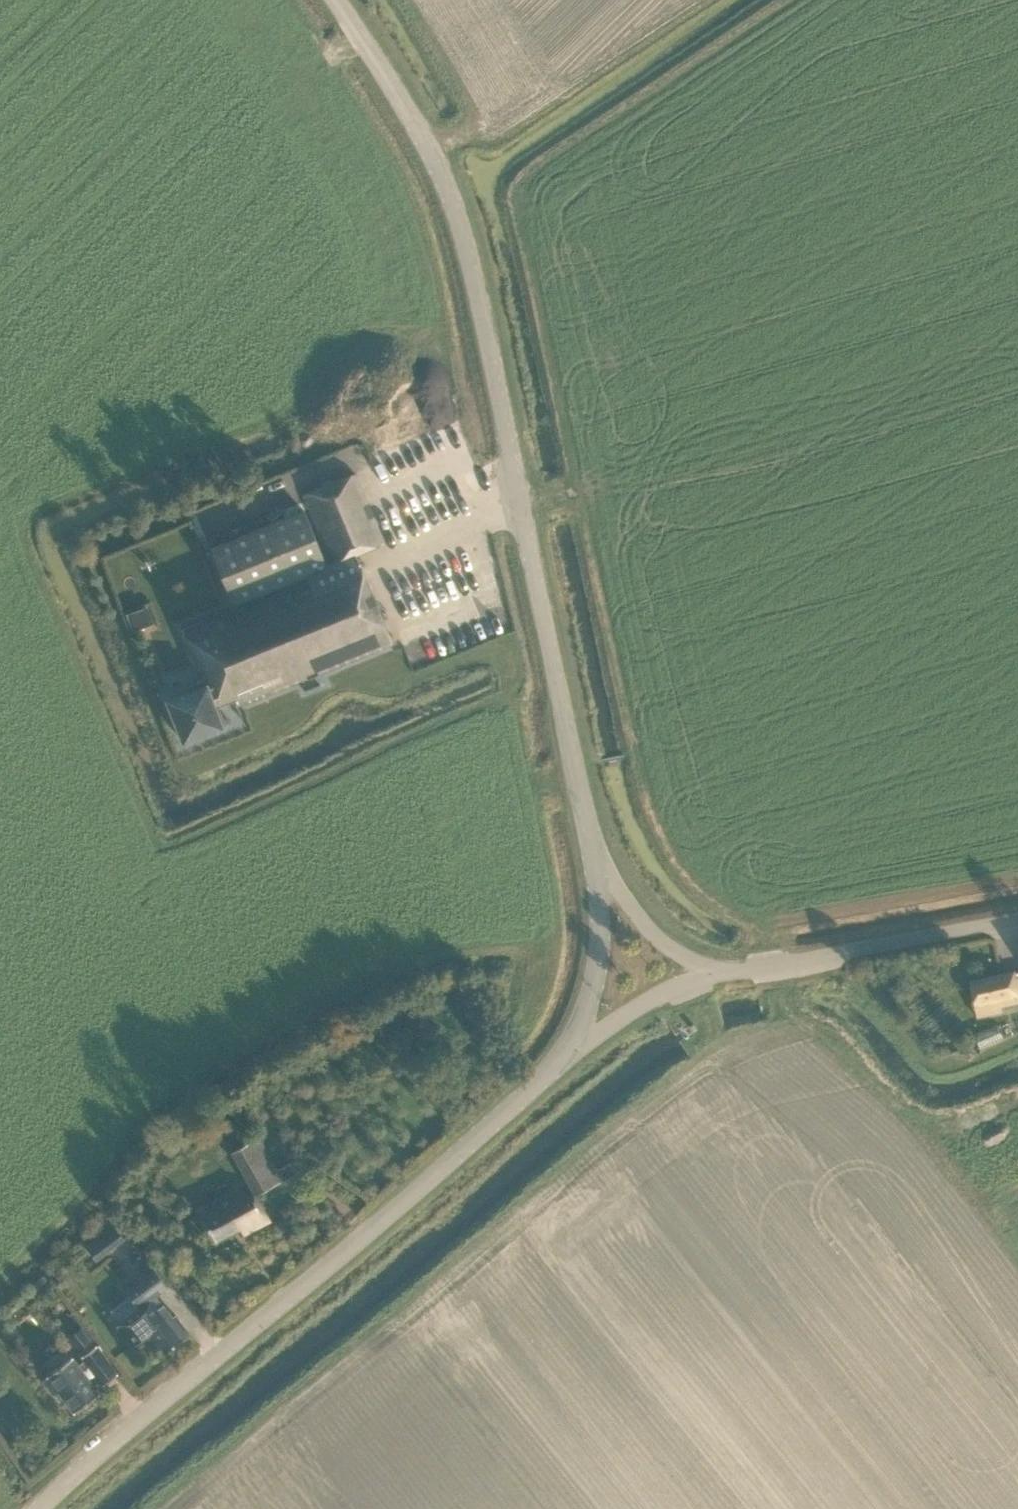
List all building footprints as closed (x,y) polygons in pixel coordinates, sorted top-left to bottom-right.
[(392,642),(356,554),(384,542),(355,472),(303,494),(331,559),(326,561),(304,506),(210,544),(233,603),(308,573),(309,578),(182,630),(201,680),(188,685),(191,692),(169,701),(186,744),(208,736),(206,732),(225,724),(216,700),(233,694),(238,705),(392,642)] [(147,605),(126,614),(133,632),(154,623),(147,605)] [(1014,971),(969,980),(976,1016),(1000,1011),(999,1005),(1017,1001),(1017,978),(1017,977),(1015,978),(1014,971)] [(978,1033),(984,1045),(1005,1036),(999,1023),(978,1033)] [(277,1170),(259,1136),(231,1152),(251,1186),(199,1212),(215,1241),(241,1228),(244,1234),(270,1220),(255,1193),(295,1172),(290,1163),(277,1170)] [(97,1260),(125,1238),(114,1224),(86,1246),(97,1260)] [(145,1336),(149,1340),(156,1350),(161,1346),(165,1351),(190,1333),(176,1314),(173,1316),(158,1296),(168,1288),(154,1269),(125,1291),(140,1310),(118,1327),(132,1345),(145,1336)] [(72,1356),(43,1378),(44,1379),(41,1382),(50,1394),(54,1392),(70,1414),(96,1394),(90,1386),(100,1378),(103,1382),(118,1370),(98,1344),(95,1346),(81,1327),(70,1336),(84,1354),(80,1357),(83,1362),(79,1365),(72,1356)]
